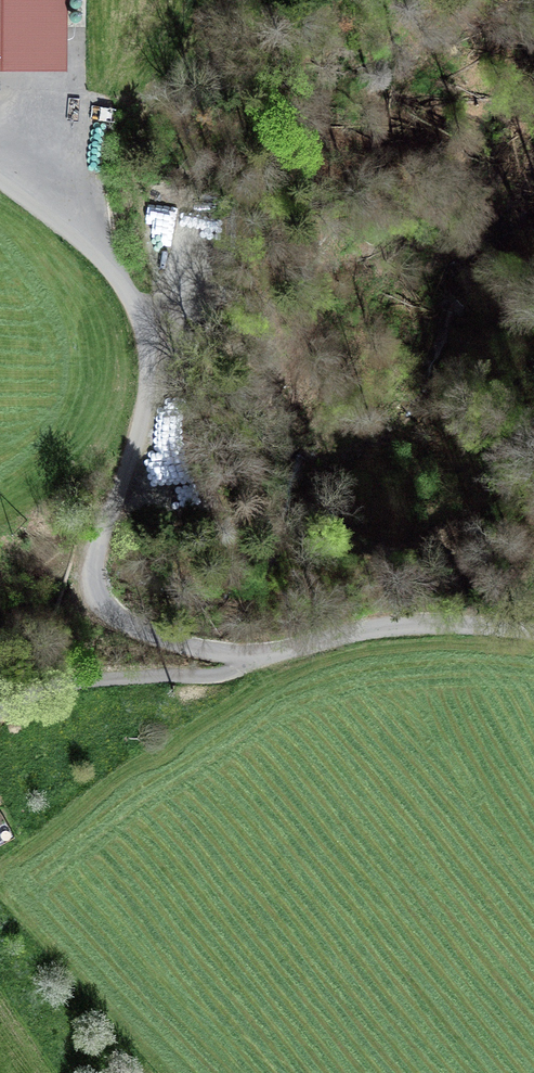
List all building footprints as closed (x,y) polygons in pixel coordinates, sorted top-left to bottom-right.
[(69,0),(0,0),(0,62),(69,62),(69,0)]
